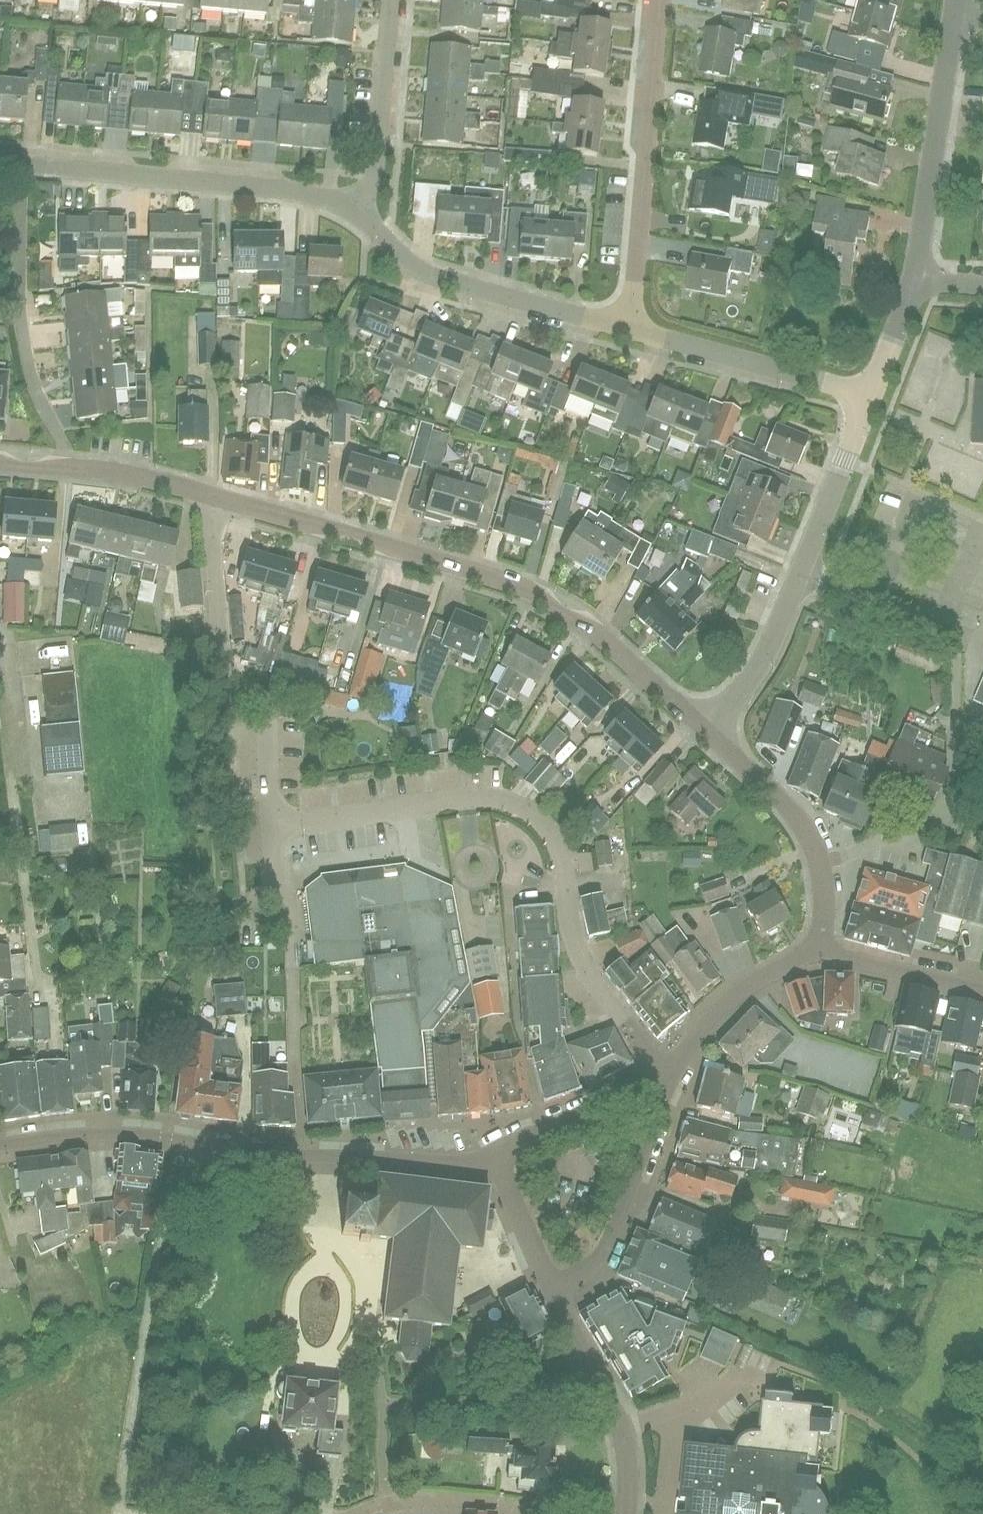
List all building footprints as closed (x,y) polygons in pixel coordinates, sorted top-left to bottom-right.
[(161,8),(183,10),(184,0),(162,0),(161,8)] [(222,14),(223,0),(201,0),(200,11),(222,14)] [(222,14),(244,16),(245,0),(223,0),(222,14)] [(244,16),(266,18),(268,0),(245,0),(244,16)] [(355,0),(315,0),(315,9),(299,8),(300,1),(283,0),(282,14),(298,15),(353,20),(355,0)] [(443,6),(482,9),(483,0),(443,0),(443,6)] [(570,9),(589,12),(590,0),(611,3),(611,0),(557,0),(556,7),(570,9)] [(723,11),(761,17),(764,0),(725,0),(723,11)] [(857,13),(896,25),(903,0),(861,0),(857,13)] [(539,21),(541,5),(520,2),(518,18),(539,21)] [(570,9),(556,7),(541,5),(540,17),(568,21),(570,9)] [(497,19),(497,23),(509,24),(510,10),(498,9),(498,11),(482,9),(443,6),(441,31),(480,35),(481,17),(497,19)] [(889,50),(896,25),(857,13),(850,37),(835,33),(829,55),(856,62),(862,42),(889,50)] [(351,45),(353,20),(298,15),(297,24),(313,25),(312,42),(351,45)] [(707,31),(703,56),(700,74),(731,79),(736,47),(744,48),(746,37),(753,38),(755,24),(724,19),(721,33),(707,31)] [(574,37),(572,48),(607,53),(611,26),(581,22),(579,38),(574,37)] [(603,80),(607,53),(572,48),(558,46),(558,44),(550,43),(548,56),(556,57),(556,60),(575,63),(573,75),(603,80)] [(432,46),(430,71),(484,76),(484,75),(500,77),(501,64),(485,62),(485,66),(469,65),(471,49),(432,46)] [(794,68),(819,75),(824,57),(799,50),(794,68)] [(17,84),(1,83),(0,94),(0,121),(23,123),(27,85),(33,86),(34,80),(46,81),(47,69),(49,54),(36,53),(35,73),(26,72),(17,78),(17,84)] [(867,65),(893,72),(896,61),(870,54),(867,65)] [(526,120),(528,94),(557,98),(561,73),(534,70),(534,65),(511,62),(507,118),(526,120)] [(824,94),(836,98),(833,109),(885,124),(894,92),(869,85),(873,72),(841,62),(837,75),(830,73),(824,94)] [(55,126),(80,128),(83,88),(59,86),(60,70),(47,69),(46,81),(44,99),(57,100),(55,126)] [(430,71),(428,95),(467,99),(468,81),(484,83),(484,76),(430,71)] [(107,105),(119,106),(122,76),(106,75),(105,80),(96,79),(95,89),(83,88),(80,128),(105,130),(107,105)] [(129,132),(154,134),(157,95),(144,94),(145,85),(134,84),(134,78),(122,76),(119,106),(131,107),(129,132)] [(259,78),(258,89),(270,90),(271,80),(271,79),(259,78)] [(277,146),(301,148),(305,109),(281,106),(283,81),(271,80),(267,120),(280,121),(277,146)] [(303,103),(303,80),(286,80),(285,102),(303,103)] [(180,112),(193,113),(196,84),(171,81),(170,96),(157,95),(154,134),(177,136),(180,112)] [(328,126),(341,127),(343,97),(345,84),(332,83),(331,96),(330,111),(305,109),(301,148),(326,150),(326,148),(328,126)] [(208,85),(196,84),(193,113),(205,114),(203,139),(228,141),(231,102),(206,99),(208,85)] [(255,119),(267,120),(270,90),(258,89),(256,104),(231,102),(228,141),(253,143),(255,119)] [(742,95),(718,91),(715,105),(701,103),(694,147),(725,152),(729,124),(745,127),(748,112),(753,113),(756,97),(742,95)] [(428,95),(426,119),(480,124),(481,117),(465,115),(467,99),(428,95)] [(567,118),(566,128),(600,133),(604,106),(574,102),(572,118),(567,118)] [(479,133),(480,124),(426,119),(423,144),(462,148),(464,131),(479,133)] [(597,159),(600,133),(566,128),(564,137),(570,138),(567,155),(597,159)] [(872,155),(876,143),(831,130),(825,152),(844,157),(838,177),(878,188),(886,159),(872,155)] [(548,153),(515,151),(504,150),(503,156),(503,162),(547,165),(548,153)] [(733,199),(746,201),(766,204),(770,178),(750,174),(750,177),(724,172),(714,170),(712,186),(696,183),(691,210),(730,217),(733,199)] [(593,195),(596,172),(572,171),(571,183),(578,184),(578,194),(593,195)] [(435,237),(462,239),(465,202),(464,202),(450,201),(450,190),(427,188),(425,218),(437,218),(435,237)] [(465,202),(462,239),(487,241),(488,223),(500,224),(503,194),(465,191),(464,202),(465,202)] [(810,211),(812,194),(795,191),(792,209),(810,211)] [(867,243),(871,217),(820,209),(816,235),(826,237),(822,262),(828,263),(825,283),(851,287),(858,242),(867,243)] [(518,260),(545,262),(548,226),(533,225),(534,212),(511,210),(508,241),(520,242),(518,260)] [(562,227),(548,226),(545,262),(570,264),(572,247),(585,248),(588,217),(563,215),(562,227)] [(62,242),(62,272),(76,272),(76,267),(87,267),(87,258),(100,258),(100,218),(75,218),(75,242),(62,242)] [(124,284),(137,284),(137,243),(124,242),(124,218),(100,218),(100,258),(124,258),(124,284)] [(174,259),(174,219),(149,219),(149,243),(137,243),(137,284),(149,285),(149,259),(174,259)] [(199,220),(174,219),(174,259),(173,269),(198,269),(198,285),(199,285),(199,297),(216,297),(216,280),(216,265),(212,265),(212,245),(198,244),(199,220)] [(233,274),(258,274),(258,238),(233,237),(233,274)] [(258,238),(258,274),(258,287),(281,288),(280,314),(293,314),(293,307),(293,296),(294,287),(294,283),(281,283),(282,238),(258,238)] [(751,277),(755,254),(728,250),(726,264),(693,259),(688,290),(728,296),(731,274),(751,277)] [(294,283),(294,287),(322,289),(323,279),(340,280),(341,253),(310,251),(309,259),(295,258),(294,283)] [(153,268),(153,279),(167,279),(167,267),(153,268)] [(229,308),(229,280),(216,280),(216,318),(238,318),(238,308),(229,308)] [(65,299),(67,322),(107,319),(106,305),(122,304),(120,290),(104,291),(105,295),(65,299)] [(385,311),(387,307),(365,298),(358,316),(362,318),(356,331),(373,338),(369,348),(382,353),(375,370),(389,376),(404,340),(389,333),(396,316),(385,311)] [(135,316),(145,315),(145,302),(135,303),(135,316)] [(303,308),(293,307),(293,314),(292,319),(302,320),(303,308)] [(107,319),(67,322),(69,346),(109,343),(125,342),(124,328),(108,330),(107,319)] [(135,327),(135,341),(146,340),(145,327),(135,327)] [(407,334),(404,340),(389,376),(385,387),(400,394),(409,371),(426,378),(431,377),(449,337),(424,327),(419,339),(407,334)] [(215,366),(214,334),(197,334),(198,367),(215,366)] [(468,359),(473,346),(449,337),(431,377),(432,377),(431,379),(456,389),(450,403),(464,409),(473,387),(481,364),(468,359)] [(146,340),(135,341),(136,353),(146,353),(146,340)] [(222,342),(221,381),(239,381),(240,343),(222,342)] [(109,343),(69,346),(71,371),(111,367),(109,343)] [(502,347),(493,369),(481,364),(473,387),(509,401),(516,386),(515,386),(526,357),(502,347)] [(552,367),(526,357),(515,386),(516,386),(527,391),(521,406),(546,416),(558,385),(546,381),(552,367)] [(71,371),(74,396),(114,392),(111,367),(71,371)] [(555,420),(558,411),(563,413),(564,410),(588,419),(590,415),(604,378),(580,369),(572,391),(558,385),(546,416),(555,420)] [(136,376),(136,390),(146,390),(146,375),(136,376)] [(624,401),(629,388),(604,378),(590,415),(592,416),(590,420),(625,435),(636,406),(624,401)] [(976,384),(972,447),(982,448),(982,384),(976,384)] [(267,420),(269,387),(249,385),(246,418),(267,420)] [(146,390),(136,390),(136,402),(146,402),(146,390)] [(649,411),(636,406),(625,435),(639,440),(641,435),(665,444),(668,438),(672,428),(671,428),(683,400),(658,390),(649,411)] [(114,392),(74,396),(76,421),(116,417),(114,392)] [(206,444),(206,410),(205,410),(205,393),(187,393),(187,410),(178,410),(178,444),(206,444)] [(271,422),(294,424),(296,397),(274,395),(271,422)] [(346,416),(347,403),(334,400),(332,444),(345,444),(346,416)] [(707,409),(683,400),(671,428),(672,428),(668,438),(692,447),(693,445),(705,450),(708,442),(708,443),(714,428),(701,422),(707,409)] [(723,448),(724,448),(728,436),(734,421),(738,412),(723,406),(720,415),(714,428),(708,443),(723,448)] [(796,465),(807,439),(775,427),(765,452),(796,465)] [(421,470),(432,432),(419,428),(409,466),(421,470)] [(286,434),(284,457),(280,491),(313,494),(316,465),(327,466),(330,439),(286,434)] [(268,466),(269,437),(251,435),(250,443),(226,441),(222,478),(257,482),(259,465),(268,466)] [(728,436),(724,448),(757,462),(762,450),(728,436)] [(341,488),(368,496),(377,465),(378,465),(381,454),(369,450),(366,461),(350,457),(341,488)] [(545,499),(559,503),(552,527),(564,530),(576,488),(564,484),(569,464),(549,458),(546,471),(552,472),(545,499)] [(726,496),(739,501),(776,516),(786,490),(764,481),(768,470),(741,459),(726,496)] [(446,525),(448,519),(451,520),(460,486),(446,482),(449,470),(426,463),(418,492),(431,495),(424,518),(446,525)] [(403,472),(378,465),(377,465),(368,496),(394,503),(403,472)] [(492,513),(503,478),(474,469),(469,489),(460,486),(451,520),(475,527),(480,509),(492,513)] [(505,484),(504,487),(497,511),(508,515),(502,534),(534,543),(542,515),(526,510),(529,500),(514,496),(516,487),(505,484)] [(712,534),(739,545),(743,534),(751,537),(765,543),(776,516),(739,501),(726,496),(719,516),(720,516),(712,534)] [(1,537),(26,540),(30,505),(5,502),(1,537)] [(54,508),(30,505),(26,540),(27,540),(26,548),(37,550),(38,541),(53,543),(54,508)] [(80,549),(94,552),(103,516),(77,510),(68,546),(69,546),(66,558),(78,560),(80,549)] [(560,555),(582,568),(610,522),(611,521),(600,513),(597,517),(587,511),(560,555)] [(127,522),(103,516),(94,552),(119,558),(127,522)] [(130,560),(144,564),(145,564),(152,528),(153,528),(154,524),(137,520),(136,524),(127,522),(119,558),(115,574),(126,577),(130,560)] [(637,570),(651,547),(610,522),(582,568),(603,581),(622,550),(631,556),(626,564),(637,570)] [(170,570),(178,534),(153,528),(152,528),(145,564),(144,564),(140,582),(154,586),(158,567),(170,570)] [(731,564),(738,548),(714,539),(709,555),(731,564)] [(176,566),(187,567),(190,543),(179,542),(176,566)] [(239,579),(237,587),(246,590),(262,594),(271,561),(246,554),(239,579)] [(6,584),(21,586),(24,560),(9,559),(6,584)] [(635,615),(655,633),(676,610),(698,587),(703,569),(686,559),(679,575),(690,581),(676,597),(663,585),(635,615)] [(21,586),(24,586),(40,587),(42,562),(24,560),(21,586)] [(271,561),(262,594),(277,599),(287,601),(289,594),(296,567),(271,561)] [(74,568),(72,580),(88,583),(90,571),(74,568)] [(178,573),(181,610),(203,607),(200,571),(178,573)] [(731,594),(740,598),(749,575),(739,571),(731,594)] [(317,574),(309,599),(309,600),(310,600),(307,612),(311,613),(318,615),(319,611),(332,614),(341,581),(317,574)] [(332,614),(347,618),(346,622),(356,624),(366,587),(357,585),(341,581),(332,614)] [(635,581),(624,603),(634,608),(644,585),(635,581)] [(89,583),(85,606),(97,608),(102,586),(89,583)] [(4,586),(5,624),(10,624),(24,624),(24,614),(24,586),(21,586),(4,586)] [(703,592),(698,587),(676,610),(655,633),(674,651),(695,628),(684,618),(691,611),(688,608),(703,592)] [(261,634),(253,664),(263,667),(262,672),(275,676),(286,637),(275,634),(282,613),(276,608),(277,599),(262,594),(258,611),(255,628),(261,634)] [(375,602),(366,630),(380,635),(377,646),(414,657),(417,646),(420,634),(429,607),(396,597),(389,595),(386,605),(375,602)] [(737,619),(740,610),(727,605),(723,614),(737,619)] [(453,613),(444,637),(441,645),(427,639),(417,667),(439,676),(450,648),(480,660),(487,642),(482,640),(487,627),(472,621),(453,613)] [(123,646),(126,632),(125,632),(127,619),(105,614),(101,641),(123,646)] [(501,708),(502,708),(507,698),(534,648),(515,639),(501,666),(511,671),(500,692),(495,690),(488,705),(499,711),(501,708)] [(246,647),(243,660),(252,663),(256,650),(246,647)] [(507,698),(516,702),(527,680),(538,685),(552,658),(550,657),(534,648),(507,698)] [(352,686),(349,697),(363,701),(366,690),(367,689),(373,667),(374,667),(377,654),(362,650),(358,662),(352,686)] [(284,653),(276,679),(299,686),(301,677),(313,681),(316,672),(302,668),(304,659),(299,657),(286,653),(284,653)] [(568,711),(591,685),(571,668),(554,688),(561,693),(555,700),(568,711)] [(316,672),(313,681),(325,684),(328,672),(317,669),(316,672)] [(44,778),(83,774),(73,674),(41,677),(46,729),(39,729),(44,778)] [(972,703),(982,708),(982,679),(972,703)] [(803,703),(820,710),(828,690),(806,681),(798,701),(803,703)] [(591,685),(568,711),(588,728),(611,702),(591,685)] [(801,709),(777,699),(759,743),(783,753),(801,709)] [(859,731),(865,720),(838,706),(833,717),(859,731)] [(606,746),(619,757),(642,731),(623,714),(605,734),(612,740),(606,746)] [(909,756),(913,747),(919,731),(903,725),(897,740),(887,764),(878,785),(889,790),(934,809),(949,773),(909,756)] [(504,761),(515,743),(505,737),(494,730),(484,749),(504,761)] [(642,731),(619,757),(638,774),(661,748),(642,731)] [(833,757),(837,746),(810,736),(807,734),(786,786),(817,798),(833,757)] [(513,773),(522,781),(536,764),(531,759),(529,757),(537,748),(527,739),(519,749),(518,748),(509,758),(519,767),(513,773)] [(878,785),(887,764),(867,755),(861,768),(839,759),(832,777),(836,779),(822,810),(842,818),(845,825),(852,829),(860,826),(863,827),(871,807),(880,811),(889,790),(878,785)] [(539,794),(552,778),(557,772),(542,760),(538,766),(525,782),(534,790),(539,794)] [(650,800),(656,794),(657,795),(677,772),(675,770),(664,761),(641,787),(638,791),(650,800)] [(689,787),(685,792),(669,809),(687,825),(699,811),(711,822),(726,806),(713,795),(718,790),(693,768),(682,780),(689,787)] [(569,793),(560,804),(570,812),(579,802),(569,793)] [(584,835),(602,814),(591,804),(587,809),(579,802),(570,812),(565,818),(572,825),(584,835)] [(83,834),(53,833),(52,849),(83,850),(83,834)] [(612,866),(610,842),(594,844),(597,868),(612,866)] [(863,872),(854,905),(917,923),(924,901),(938,906),(951,857),(925,850),(921,864),(930,867),(924,889),(863,872)] [(854,905),(853,904),(844,939),(908,957),(911,947),(914,936),(934,941),(941,916),(964,923),(982,928),(982,866),(951,857),(938,906),(924,901),(917,923),(854,905)] [(459,997),(469,983),(451,888),(404,867),(398,868),(376,871),(328,877),(320,878),(304,890),(313,967),(363,961),(376,1069),(379,1069),(384,1122),(428,1117),(427,1105),(432,1104),(438,1104),(433,1048),(434,1048),(432,1031),(459,997)] [(705,904),(729,896),(723,878),(699,887),(705,904)] [(774,926),(788,917),(774,893),(773,894),(766,882),(755,888),(762,900),(747,909),(761,933),(766,930),(768,933),(776,929),(774,926)] [(580,899),(589,938),(628,929),(623,908),(604,912),(600,894),(580,899)] [(566,1000),(561,1001),(560,984),(560,981),(560,978),(559,978),(559,977),(557,977),(556,971),(556,958),(558,958),(558,953),(557,942),(557,934),(554,934),(552,908),(553,908),(553,907),(514,909),(514,911),(515,911),(520,980),(523,1031),(532,1030),(534,1050),(529,1051),(543,1104),(579,1092),(562,1040),(560,1029),(568,1028),(566,1000)] [(745,939),(735,909),(714,916),(724,946),(745,939)] [(644,925),(649,940),(661,935),(656,921),(644,925)] [(626,934),(636,954),(648,945),(642,931),(626,934)] [(697,993),(719,977),(694,943),(677,955),(663,937),(650,947),(664,966),(673,960),(697,993)] [(8,947),(0,948),(0,983),(10,982),(11,999),(26,998),(26,996),(25,996),(22,956),(8,957),(8,947)] [(465,952),(470,979),(496,975),(491,947),(465,952)] [(657,1039),(688,1014),(672,995),(677,991),(672,985),(667,989),(661,981),(667,976),(648,953),(630,968),(622,957),(603,972),(657,1039)] [(854,1011),(855,994),(849,994),(850,977),(826,977),(795,983),(785,987),(797,1021),(822,1027),(826,1013),(835,1014),(835,1011),(854,1011)] [(439,1117),(489,1113),(481,1074),(476,1075),(473,1033),(478,1033),(473,1000),(469,983),(459,997),(432,1031),(434,1048),(433,1048),(438,1104),(439,1117)] [(215,1017),(246,1015),(243,985),(213,986),(215,1017)] [(931,1031),(939,994),(903,987),(901,998),(901,997),(900,1003),(895,1028),(898,1029),(893,1053),(910,1057),(911,1053),(924,1056),(921,1067),(935,1069),(940,1043),(942,1034),(931,1031)] [(7,1042),(30,1041),(26,998),(11,999),(5,999),(5,998),(4,998),(7,1042)] [(973,1049),(982,1007),(951,1000),(942,1043),(973,1049)] [(53,1004),(34,1005),(35,1016),(41,1015),(42,1042),(55,1041),(53,1004)] [(111,1006),(97,1007),(99,1026),(108,1025),(113,1024),(111,1006)] [(751,1056),(752,1057),(751,1058),(759,1065),(771,1065),(781,1054),(793,1041),(770,1019),(767,1022),(753,1010),(719,1047),(740,1067),(751,1056)] [(152,1055),(132,1044),(134,1024),(120,1023),(118,1043),(113,1043),(111,1069),(123,1069),(121,1102),(130,1103),(129,1110),(151,1111),(152,1090),(156,1090),(157,1078),(153,1078),(153,1076),(144,1075),(145,1067),(152,1055)] [(94,1046),(67,1049),(69,1066),(68,1066),(73,1098),(75,1098),(78,1103),(90,1102),(92,1095),(102,1094),(98,1069),(109,1067),(106,1045),(110,1045),(108,1025),(99,1026),(92,1026),(92,1027),(94,1046)] [(588,1086),(631,1064),(612,1028),(566,1045),(588,1086)] [(200,1029),(199,1037),(186,1035),(182,1073),(180,1072),(175,1115),(215,1120),(235,1122),(240,1079),(239,1079),(240,1063),(241,1059),(234,1041),(224,1040),(212,1038),(213,1031),(200,1029)] [(882,1050),(886,1032),(874,1029),(870,1047),(882,1050)] [(286,1065),(267,1066),(267,1046),(252,1046),(253,1126),(294,1128),(291,1095),(286,1095),(286,1065)] [(491,1114),(531,1106),(521,1050),(480,1058),(491,1114)] [(11,1061),(6,1062),(5,1054),(0,1054),(0,1121),(40,1116),(33,1063),(12,1066),(11,1061)] [(976,1075),(980,1060),(972,1058),(967,1057),(963,1072),(976,1075)] [(42,1116),(73,1112),(67,1063),(48,1063),(36,1066),(42,1116)] [(340,1122),(381,1118),(377,1070),(303,1078),(308,1125),(340,1122)] [(746,1085),(742,1084),(743,1080),(706,1070),(697,1108),(723,1114),(722,1116),(730,1118),(731,1116),(734,1117),(734,1115),(749,1119),(754,1095),(744,1093),(746,1085)] [(978,1076),(955,1071),(948,1102),(971,1108),(975,1093),(978,1076)] [(821,1120),(830,1096),(805,1087),(796,1111),(821,1120)] [(762,1131),(763,1120),(749,1119),(738,1119),(738,1130),(762,1131)] [(746,1170),(777,1174),(777,1176),(793,1178),(799,1141),(762,1136),(728,1130),(728,1131),(685,1121),(676,1157),(720,1168),(721,1166),(746,1170)] [(113,1203),(113,1211),(143,1214),(141,1231),(154,1232),(157,1199),(153,1199),(155,1186),(160,1187),(162,1155),(138,1153),(138,1151),(118,1149),(118,1151),(115,1151),(114,1162),(117,1162),(113,1203)] [(77,1207),(94,1205),(88,1152),(59,1156),(63,1190),(75,1188),(77,1207)] [(63,1190),(59,1156),(16,1161),(20,1195),(35,1193),(37,1211),(39,1211),(41,1231),(42,1239),(34,1243),(40,1256),(66,1244),(65,1240),(69,1238),(66,1215),(65,1208),(55,1209),(52,1191),(63,1190)] [(727,1197),(731,1184),(743,1186),(745,1172),(726,1170),(724,1175),(707,1170),(706,1174),(674,1163),(665,1189),(699,1200),(702,1189),(727,1197)] [(359,1201),(359,1168),(330,1168),(329,1201),(359,1201)] [(494,1222),(495,1211),(486,1210),(488,1189),(376,1178),(375,1190),(373,1207),(362,1206),(345,1204),(344,1215),(343,1219),(341,1235),(359,1237),(358,1241),(369,1242),(370,1238),(392,1241),(384,1309),(383,1321),(400,1323),(398,1344),(397,1348),(405,1363),(417,1364),(429,1352),(432,1326),(450,1328),(450,1324),(451,1317),(457,1258),(458,1249),(482,1251),(484,1231),(493,1232),(494,1222)] [(836,1189),(783,1179),(780,1198),(832,1208),(836,1189)] [(720,1230),(722,1224),(661,1199),(654,1216),(648,1232),(701,1254),(709,1257),(715,1241),(720,1230)] [(66,1215),(69,1238),(83,1231),(89,1226),(87,1212),(66,1215)] [(787,1224),(753,1219),(751,1237),(785,1242),(787,1224)] [(93,1226),(94,1244),(102,1244),(117,1244),(117,1223),(102,1223),(102,1225),(93,1226)] [(690,1279),(700,1257),(636,1231),(627,1254),(618,1277),(681,1302),(690,1279)] [(523,1347),(554,1331),(534,1293),(528,1296),(524,1287),(497,1301),(508,1321),(496,1327),(510,1353),(517,1354),(522,1352),(523,1347)] [(607,1362),(609,1361),(631,1398),(667,1377),(658,1363),(672,1355),(685,1321),(635,1301),(630,1304),(621,1289),(579,1314),(607,1362)] [(470,1316),(471,1315),(473,1320),(478,1317),(476,1312),(495,1302),(490,1290),(464,1304),(466,1308),(470,1316)] [(737,1340),(712,1329),(710,1334),(708,1338),(733,1348),(737,1340)] [(340,1458),(343,1431),(330,1430),(334,1389),(331,1389),(331,1383),(320,1382),(320,1387),(287,1384),(283,1384),(281,1385),(279,1387),(277,1389),(277,1392),(277,1395),(278,1397),(280,1399),(282,1400),(284,1401),(286,1401),(283,1432),(294,1433),(295,1427),(318,1430),(315,1456),(340,1458)] [(822,1501),(818,1496),(821,1470),(818,1469),(821,1435),(831,1436),(833,1413),(832,1412),(832,1413),(823,1412),(824,1409),(793,1406),(794,1396),(768,1393),(767,1403),(765,1403),(761,1436),(753,1436),(746,1439),(743,1442),(740,1445),(738,1452),(687,1448),(681,1504),(680,1513),(827,1513),(826,1512),(825,1506),(822,1501)] [(509,1432),(469,1431),(467,1452),(507,1456),(508,1438),(509,1432)] [(562,1474),(563,1468),(559,1464),(554,1464),(554,1461),(552,1461),(553,1446),(515,1443),(513,1466),(508,1466),(507,1478),(518,1479),(516,1490),(550,1493),(551,1479),(557,1479),(562,1474)]
